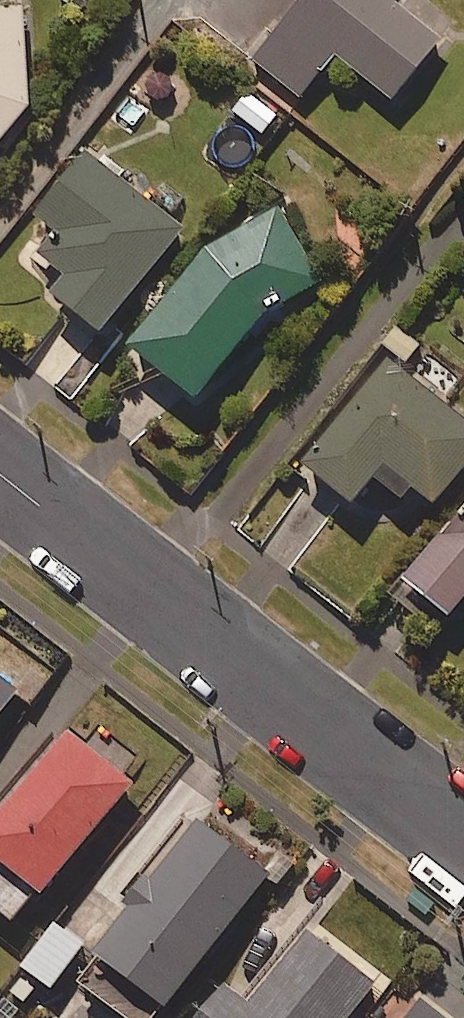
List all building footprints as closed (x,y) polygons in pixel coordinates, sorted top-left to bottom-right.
[(258,69),(304,106),(338,65),(396,111),(444,52),(383,3),(385,0),(314,0),(258,69)] [(28,17),(0,19),(0,158),(33,115),(28,17)] [(281,119),(250,95),(234,115),(265,139),(281,119)] [(190,240),(90,162),(40,225),(58,239),(38,265),(70,290),(56,308),(106,347),(190,240)] [(328,290),(281,217),(228,239),(133,360),(201,413),(271,328),(328,290)] [(392,370),(307,480),(359,520),(381,493),(407,513),(417,501),(439,518),(463,486),(463,426),(392,370)] [(407,594),(455,632),(463,621),(463,523),(407,594)] [(0,682),(0,733),(24,700),(0,682)] [(67,738),(0,827),(0,878),(48,914),(140,792),(121,779),(67,738)] [(189,826),(130,910),(139,916),(82,998),(111,1017),(178,1017),(272,884),(189,826)] [(89,954),(60,932),(26,977),(54,999),(89,954)] [(379,994),(336,962),(307,942),(253,1016),(228,998),(213,1017),(361,1017),(379,994)]
